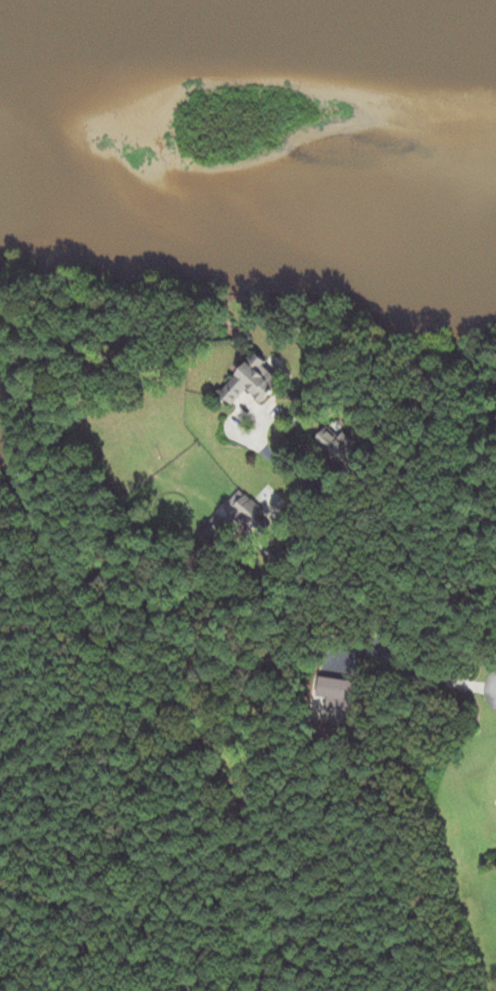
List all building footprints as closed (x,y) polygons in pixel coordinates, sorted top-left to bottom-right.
[(221,393),(234,404),(247,390),(262,403),(283,379),(256,354),(221,393)] [(314,442),(351,475),(364,460),(350,447),(355,441),(344,432),(340,436),(328,426),(314,442)] [(265,512),(242,488),(225,506),(248,529),(265,512)] [(239,531),(220,512),(201,531),(220,549),(239,531)]
